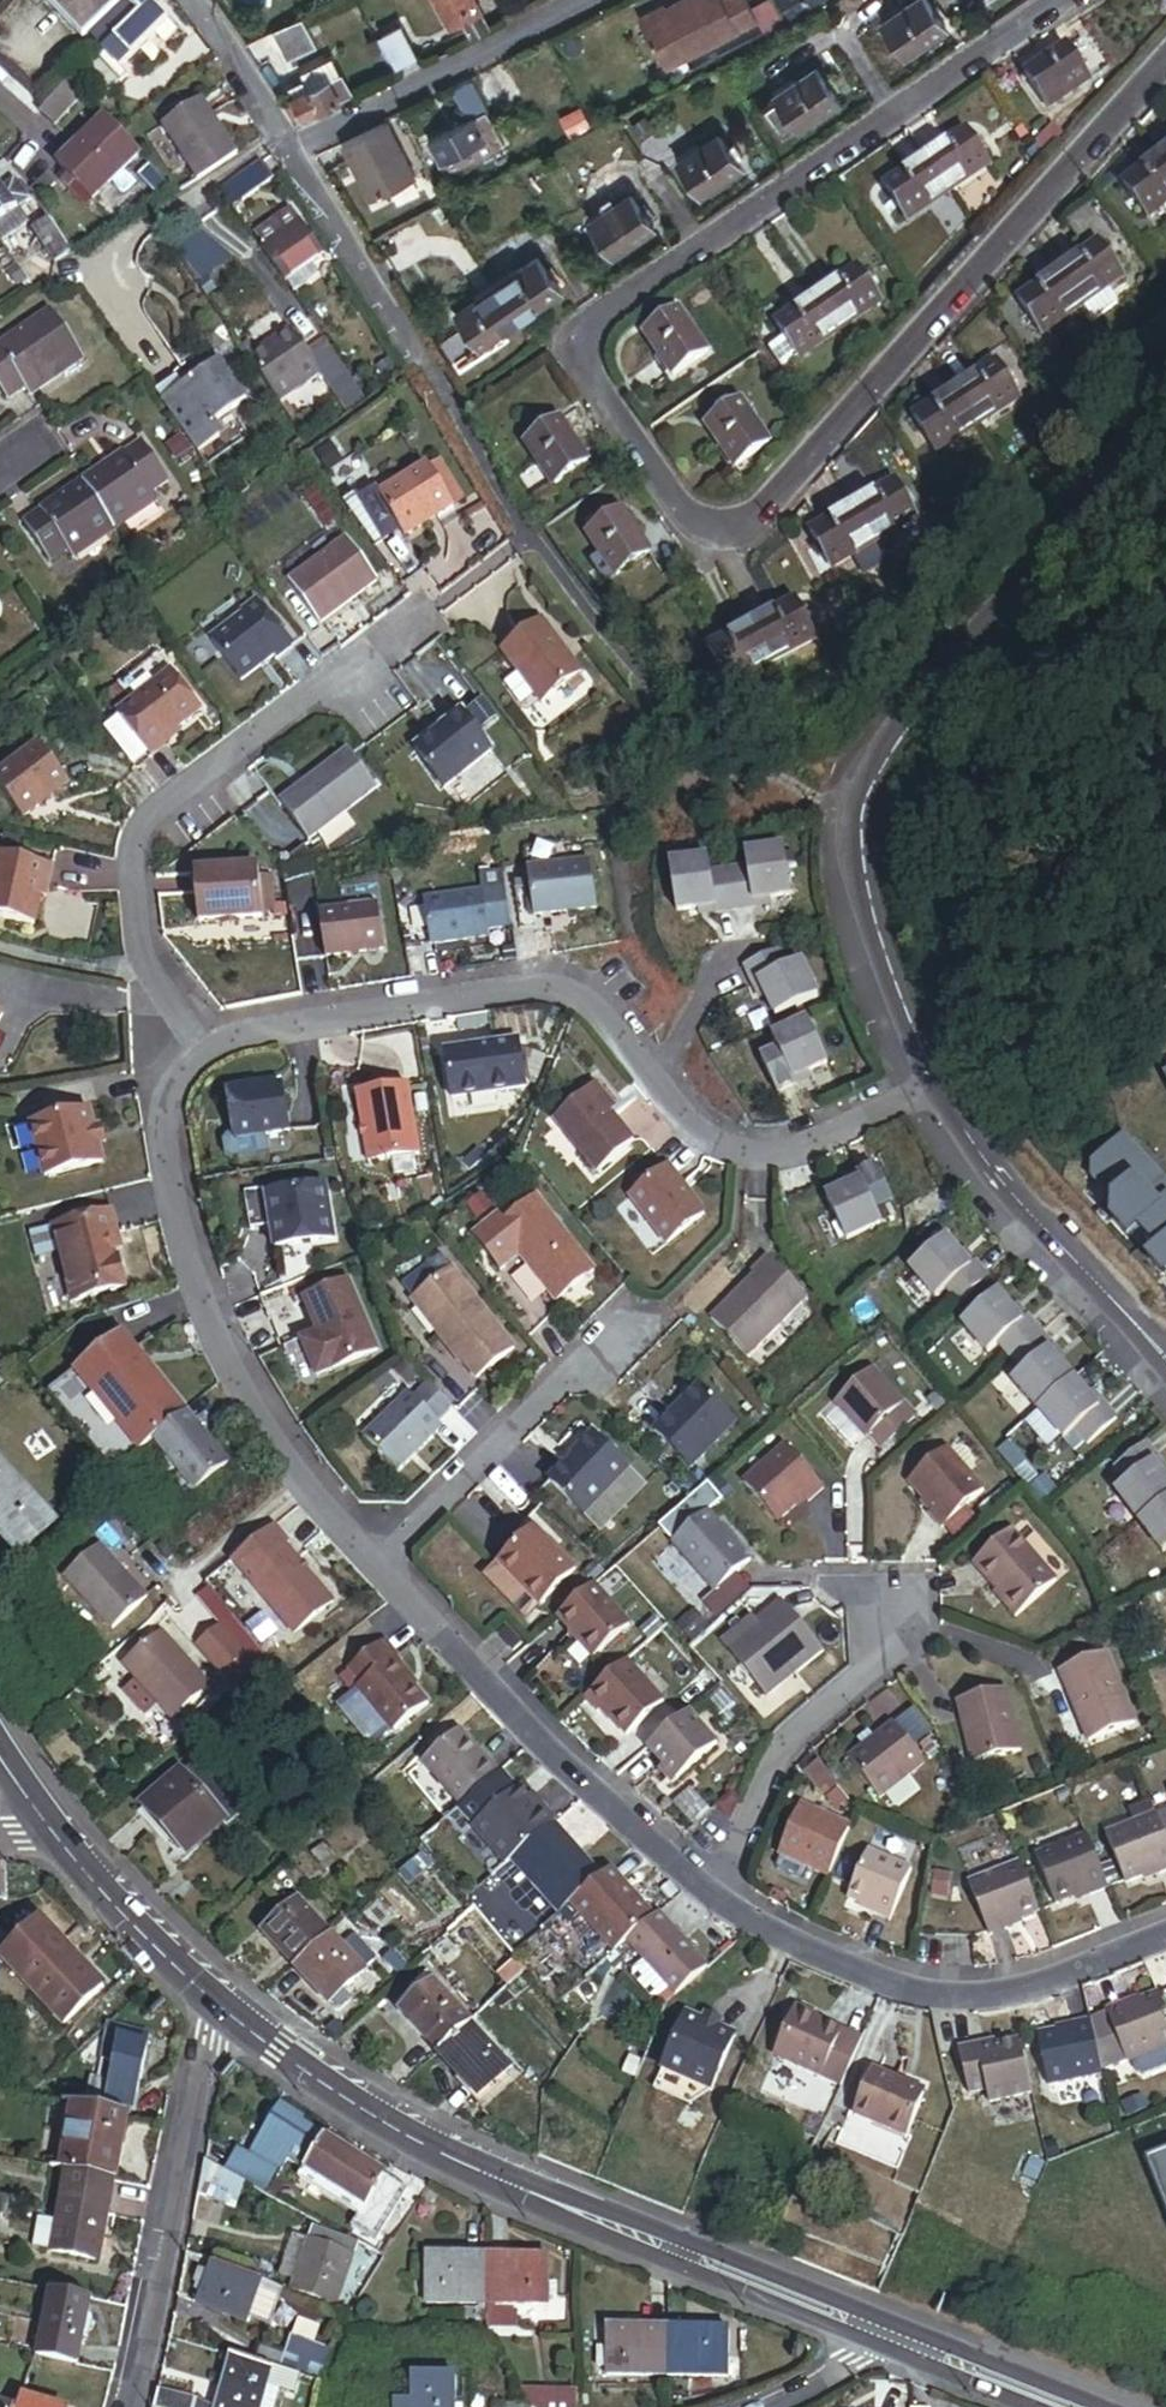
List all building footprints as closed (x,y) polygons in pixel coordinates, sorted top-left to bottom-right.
[(81,39),(90,31),(122,0),(45,0),(81,39)] [(154,0),(128,0),(142,12),(106,48),(83,72),(104,95),(127,73),(120,66),(153,36),(162,45),(175,33),(150,4),(154,1),(154,0)] [(90,31),(106,48),(142,12),(128,0),(122,0),(90,31)] [(477,12),(470,0),(431,0),(448,29),(459,23),(477,12)] [(638,23),(664,72),(756,23),(752,16),(744,0),(682,0),(638,23)] [(788,17),(816,0),(777,0),(788,17)] [(889,20),(911,56),(955,28),(938,0),(920,0),(889,20)] [(774,5),(752,16),(756,23),(764,38),(786,27),(774,5)] [(485,26),(477,12),(459,23),(467,36),(485,26)] [(296,21),(311,48),(315,46),(300,19),(296,21)] [(289,60),(311,48),(296,21),(295,21),(274,33),(289,60)] [(401,25),(385,33),(401,63),(417,55),(401,25)] [(1070,46),(1029,73),(1051,108),(1093,81),(1070,46)] [(293,123),(348,93),(329,59),(299,75),(302,80),(286,89),(291,98),(282,103),(293,123)] [(804,122),(805,123),(848,95),(825,61),(783,89),(783,91),(770,100),(791,131),(804,122)] [(428,142),(443,175),(500,147),(484,115),(487,114),(471,81),(451,90),(467,123),(455,129),(453,125),(445,128),(447,133),(428,142)] [(86,98),(71,84),(42,113),(57,128),(86,98)] [(211,174),(242,153),(205,101),(164,128),(202,180),(211,174)] [(140,158),(118,134),(105,119),(57,163),(69,177),(75,185),(89,202),(140,158)] [(682,153),(704,186),(746,158),(741,151),(747,147),(738,133),(732,137),(723,124),(682,153)] [(383,125),(340,149),(371,205),(414,182),(383,125)] [(931,167),(955,202),(999,173),(976,138),(931,167)] [(1040,152),(1048,161),(1060,148),(1052,140),(1040,152)] [(1162,150),(1125,177),(1148,209),(1165,196),(1165,155),(1162,150)] [(276,176),(264,158),(221,189),(233,207),(276,176)] [(914,228),(955,202),(931,167),(891,192),(914,228)] [(55,183),(45,172),(29,186),(39,197),(55,183)] [(68,192),(75,185),(69,177),(61,183),(68,192)] [(586,214),(610,249),(651,220),(627,185),(586,214)] [(266,248),(288,281),(289,281),(296,292),(322,275),(314,264),(327,256),(297,212),(261,236),(268,246),(266,248)] [(76,256),(55,223),(39,233),(61,266),(76,256)] [(1103,236),(1058,268),(1082,301),(1126,270),(1103,236)] [(534,250),(493,279),(516,313),(558,284),(534,250)] [(1082,301),(1058,268),(1020,296),(1043,329),(1082,301)] [(816,298),(843,340),(887,310),(860,269),(816,298)] [(516,313),(493,279),(452,307),(476,341),(516,313)] [(789,375),(843,340),(816,298),(773,327),(783,342),(772,349),(789,375)] [(0,349),(0,355),(24,390),(30,398),(85,360),(52,313),(0,349)] [(681,315),(648,338),(677,379),(710,357),(681,315)] [(291,329),(250,357),(279,400),(321,372),(347,410),(366,397),(326,340),(308,352),(291,329)] [(996,354),(952,384),(973,415),(1017,384),(996,354)] [(0,355),(0,393),(6,402),(24,390),(0,355)] [(185,385),(164,401),(200,449),(222,433),(215,423),(248,398),(220,359),(185,385)] [(157,391),(164,401),(185,385),(179,376),(157,391)] [(973,415),(952,384),(913,412),(934,442),(973,415)] [(711,416),(698,425),(726,467),(762,443),(734,401),(722,409),(718,402),(707,410),(711,416)] [(564,424),(530,446),(558,488),(592,465),(564,424)] [(143,441),(128,452),(156,491),(171,480),(143,441)] [(128,452),(86,482),(119,528),(161,499),(156,491),(128,452)] [(445,455),(432,463),(457,505),(470,497),(445,455)] [(383,493),(409,535),(457,505),(432,463),(383,493)] [(894,469),(850,497),(871,530),(915,503),(894,469)] [(119,528),(86,482),(44,512),(72,550),(78,558),(119,528)] [(850,497),(808,523),(817,536),(813,539),(818,546),(822,544),(829,556),(871,530),(850,497)] [(72,550),(44,512),(30,522),(57,561),(72,550)] [(628,513),(596,535),(610,555),(641,533),(628,513)] [(610,555),(596,535),(593,537),(621,578),(656,555),(641,533),(610,555)] [(295,579),(325,619),(381,577),(351,538),(295,579)] [(802,591),(756,619),(779,655),(824,627),(802,591)] [(215,638),(246,678),(279,652),(281,656),(296,644),(261,599),(246,610),(248,612),(215,638)] [(505,648),(545,699),(585,668),(545,617),(505,648)] [(779,655),(756,619),(717,643),(739,679),(779,655)] [(205,707),(175,668),(135,699),(121,710),(126,717),(149,747),(154,753),(169,742),(166,737),(205,707)] [(121,710),(135,699),(120,680),(106,691),(121,710)] [(497,750),(468,713),(422,748),(451,786),(497,750)] [(136,757),(149,747),(126,717),(113,727),(136,757)] [(43,742),(0,774),(0,780),(28,817),(73,782),(43,742)] [(313,836),(379,785),(351,749),(285,799),(313,836)] [(24,836),(8,832),(5,843),(22,846),(24,836)] [(712,857),(673,863),(681,911),(702,908),(720,905),(721,910),(757,905),(756,899),(774,896),(795,893),(787,845),(748,852),(750,865),(714,871),(712,857)] [(38,920),(45,891),(47,881),(53,882),(57,863),(0,851),(0,911),(38,920)] [(539,913),(601,904),(594,858),(532,867),(539,913)] [(203,919),(266,914),(262,864),(199,870),(203,919)] [(53,882),(47,881),(45,891),(51,893),(53,882)] [(485,889),(427,898),(433,941),(491,932),(491,926),(513,923),(508,887),(485,890),(485,889)] [(775,902),(774,896),(756,899),(757,905),(775,902)] [(330,954),(388,946),(381,902),(324,911),(330,954)] [(721,910),(720,905),(702,908),(703,913),(721,910)] [(784,946),(748,962),(757,980),(762,978),(769,994),(778,1013),(822,992),(806,957),(792,964),(784,946)] [(762,978),(757,980),(764,996),(769,994),(762,978)] [(811,1017),(776,1033),(782,1047),(766,1054),(782,1090),(799,1083),(796,1077),(812,1070),(831,1060),(811,1017)] [(456,1095),(529,1083),(522,1037),(448,1049),(456,1095)] [(812,1070),(796,1077),(799,1083),(814,1075),(812,1070)] [(601,1169),(638,1137),(609,1104),(615,1100),(600,1082),(557,1119),(601,1169)] [(363,1091),(374,1159),(421,1151),(410,1083),(363,1091)] [(238,1134),(293,1125),(286,1084),(231,1094),(238,1134)] [(32,1128),(45,1179),(103,1164),(90,1113),(32,1128)] [(32,1128),(15,1133),(28,1184),(45,1179),(32,1128)] [(1091,1163),(1091,1178),(1110,1200),(1109,1222),(1124,1238),(1135,1228),(1156,1250),(1145,1260),(1161,1276),(1165,1276),(1165,1200),(1165,1199),(1165,1186),(1119,1136),(1091,1163)] [(672,1168),(637,1194),(671,1238),(705,1211),(672,1168)] [(847,1194),(827,1203),(847,1247),(884,1229),(877,1216),(895,1207),(877,1172),(860,1180),(862,1186),(847,1194)] [(844,1188),(847,1194),(862,1186),(860,1180),(844,1188)] [(342,1236),(333,1184),(280,1193),(279,1187),(253,1191),(259,1227),(280,1224),(283,1245),(342,1236)] [(559,1298),(598,1267),(541,1195),(509,1221),(503,1214),(478,1233),(505,1267),(523,1253),(559,1298)] [(112,1212),(54,1228),(74,1301),(127,1287),(119,1259),(116,1259),(110,1237),(118,1235),(112,1212)] [(948,1295),(960,1310),(991,1284),(977,1269),(974,1271),(963,1259),(949,1242),(910,1275),(936,1305),(948,1295)] [(967,1256),(963,1259),(974,1271),(977,1269),(967,1256)] [(809,1302),(770,1262),(753,1279),(756,1282),(712,1325),(748,1362),(809,1302)] [(480,1375),(518,1345),(456,1266),(416,1298),(466,1362),(468,1360),(480,1375)] [(354,1290),(309,1308),(323,1341),(307,1349),(321,1384),(383,1358),(354,1290)] [(998,1351),(1010,1365),(1042,1338),(1029,1323),(1026,1325),(1016,1314),(1000,1297),(963,1330),(988,1360),(998,1351)] [(1018,1311),(1016,1314),(1026,1325),(1029,1323),(1018,1311)] [(1038,1417),(1076,1383),(1063,1367),(1052,1356),(1055,1353),(1042,1338),(1010,1365),(1023,1378),(1012,1387),(1038,1417)] [(198,1420),(133,1341),(97,1371),(162,1450),(165,1447),(198,1420)] [(1052,1356),(1063,1367),(1066,1365),(1055,1353),(1052,1356)] [(162,1450),(97,1371),(71,1392),(136,1471),(162,1450)] [(874,1376),(836,1409),(868,1445),(871,1443),(882,1455),(918,1423),(906,1410),(905,1411),(874,1376)] [(1087,1451),(1118,1423),(1105,1408),(1101,1411),(1091,1399),(1076,1383),(1038,1417),(1065,1446),(1075,1438),(1087,1451)] [(374,1443),(407,1474),(451,1428),(446,1424),(460,1409),(436,1386),(422,1401),(418,1397),(374,1443)] [(737,1430),(700,1393),(655,1438),(693,1475),(737,1430)] [(1094,1396),(1091,1399),(1101,1411),(1105,1408),(1094,1396)] [(198,1420),(165,1447),(207,1499),(240,1471),(198,1420)] [(594,1441),(550,1487),(586,1522),(630,1476),(594,1441)] [(4,1448),(0,1451),(0,1527),(23,1557),(64,1526),(4,1448)] [(1140,1528),(1165,1508),(1165,1480),(1157,1468),(1160,1465),(1147,1449),(1116,1473),(1127,1488),(1116,1497),(1140,1528)] [(788,1452),(745,1490),(778,1528),(806,1505),(809,1508),(825,1494),(788,1452)] [(947,1455),(910,1489),(934,1516),(930,1519),(944,1534),(946,1532),(968,1513),(985,1497),(947,1455)] [(1157,1468),(1165,1480),(1165,1473),(1160,1465),(1157,1468)] [(661,1534),(674,1549),(717,1598),(738,1580),(752,1567),(708,1518),(724,1504),(711,1490),(692,1507),(661,1534)] [(1140,1528),(1164,1560),(1165,1559),(1165,1508),(1140,1528)] [(983,1530),(968,1513),(946,1532),(961,1549),(983,1530)] [(285,1533),(243,1569),(304,1641),(343,1608),(297,1553),(300,1551),(285,1533)] [(536,1534),(499,1571),(541,1613),(577,1576),(536,1534)] [(1013,1536),(975,1570),(999,1597),(1007,1606),(1004,1609),(1017,1623),(1058,1587),(1013,1536)] [(140,1603),(96,1551),(59,1583),(104,1634),(140,1603)] [(541,1613),(499,1571),(488,1582),(529,1625),(541,1613)] [(717,1598),(705,1609),(719,1625),(752,1596),(738,1580),(717,1598)] [(596,1592),(561,1626),(575,1641),(584,1651),(583,1652),(582,1652),(594,1666),(632,1632),(596,1592)] [(996,1599),(1004,1609),(1007,1606),(999,1597),(996,1599)] [(754,1624),(723,1649),(768,1704),(823,1657),(782,1608),(758,1628),(754,1624)] [(254,1686),(285,1659),(249,1614),(238,1625),(264,1654),(242,1674),(254,1686)] [(1135,1614),(1124,1618),(1128,1629),(1139,1625),(1135,1614)] [(691,1618),(673,1632),(688,1649),(705,1634),(691,1618)] [(1106,1619),(1095,1623),(1099,1634),(1110,1630),(1106,1619)] [(238,1625),(216,1644),(242,1674),(264,1654),(238,1625)] [(531,1643),(517,1628),(508,1637),(522,1651),(531,1643)] [(180,1631),(142,1665),(155,1680),(179,1705),(191,1719),(229,1685),(180,1631)] [(575,1641),(574,1642),(583,1652),(584,1651),(575,1641)] [(394,1648),(359,1677),(372,1692),(367,1696),(403,1740),(438,1711),(403,1668),(407,1664),(394,1648)] [(1108,1659),(1061,1678),(1090,1748),(1136,1729),(1108,1659)] [(629,1667),(587,1706),(600,1720),(605,1716),(629,1742),(666,1708),(629,1667)] [(179,1705),(155,1680),(142,1691),(166,1717),(179,1705)] [(1008,1696),(959,1708),(974,1769),(1023,1758),(1008,1696)] [(719,1751),(690,1718),(648,1754),(665,1773),(678,1788),(719,1751)] [(864,1754),(849,1766),(880,1806),(926,1770),(895,1730),(874,1747),(864,1754)] [(431,1764),(470,1809),(508,1777),(495,1762),(494,1763),(468,1732),(431,1764)] [(1153,1735),(1143,1738),(1149,1753),(1158,1749),(1153,1735)] [(858,1746),(864,1754),(874,1747),(868,1738),(858,1746)] [(210,1749),(160,1799),(203,1842),(236,1809),(241,1814),(259,1796),(210,1749)] [(1042,1765),(1034,1768),(1038,1780),(1046,1778),(1042,1765)] [(805,1781),(824,1806),(837,1795),(818,1770),(805,1781)] [(678,1788),(665,1773),(659,1777),(673,1793),(678,1788)] [(479,1829),(513,1867),(518,1863),(560,1825),(563,1822),(550,1808),(545,1812),(535,1802),(524,1789),(479,1829)] [(545,1812),(550,1808),(540,1797),(535,1802),(545,1812)] [(203,1842),(160,1799),(152,1807),(195,1850),(203,1842)] [(732,1800),(718,1813),(730,1827),(739,1807),(732,1800)] [(778,1861),(826,1883),(849,1831),(801,1809),(778,1861)] [(1154,1821),(1149,1809),(1125,1818),(1130,1831),(1103,1842),(1123,1890),(1158,1876),(1159,1880),(1165,1877),(1165,1850),(1154,1821)] [(1154,1821),(1165,1850),(1165,1837),(1159,1820),(1154,1821)] [(560,1825),(518,1863),(566,1917),(576,1909),(609,1879),(560,1825)] [(1105,1897),(1083,1843),(1033,1863),(1053,1914),(1086,1901),(1087,1904),(1105,1897)] [(912,1875),(869,1856),(848,1904),(875,1916),(874,1920),(890,1927),(912,1875)] [(1036,1918),(1017,1870),(966,1890),(987,1943),(1006,1935),(1005,1931),(1036,1918)] [(631,1945),(659,1920),(616,1872),(609,1879),(576,1909),(619,1957),(631,1945)] [(311,1955),(349,1923),(313,1886),(278,1921),(311,1955)] [(646,1962),(678,1933),(664,1916),(659,1920),(631,1945),(646,1962)] [(60,2029),(105,1988),(42,1920),(0,1960),(0,1965),(60,2029)] [(383,1958),(349,1923),(311,1955),(348,1992),(369,1970),(383,1958)] [(712,1971),(678,1933),(646,1962),(680,2000),(712,1971)] [(378,1980),(369,1970),(348,1992),(356,2001),(378,1980)] [(450,2043),(486,2014),(451,1971),(415,2002),(450,2043)] [(1161,2002),(1130,2015),(1128,2011),(1110,2018),(1111,2022),(1097,2027),(1109,2079),(1165,2057),(1165,2015),(1161,2002)] [(780,2060),(846,2089),(867,2042),(820,2021),(821,2018),(802,2010),(780,2060)] [(523,2059),(486,2014),(450,2043),(488,2089),(523,2059)] [(692,2015),(667,2073),(716,2093),(740,2035),(724,2029),(708,2022),(692,2015)] [(710,2016),(708,2022),(724,2029),(727,2023),(710,2016)] [(1097,2027),(1093,2029),(1105,2081),(1109,2079),(1097,2027)] [(1052,2095),(1105,2083),(1105,2081),(1093,2029),(1093,2028),(1074,2032),(1075,2037),(1041,2044),(1052,2095)] [(138,2112),(153,2041),(107,2031),(97,2082),(111,2085),(108,2106),(134,2111),(138,2112)] [(962,2058),(971,2104),(990,2100),(992,2112),(1033,2103),(1021,2050),(1000,2054),(983,2058),(982,2053),(962,2058)] [(906,2082),(875,2070),(857,2116),(911,2138),(928,2095),(905,2086),(906,2082)] [(97,2082),(92,2081),(86,2111),(127,2118),(133,2119),(134,2111),(108,2106),(111,2085),(97,2082)] [(929,2092),(906,2082),(905,2086),(928,2095),(929,2092)] [(86,2111),(75,2109),(62,2173),(68,2174),(115,2184),(127,2118),(126,2118),(86,2111)] [(305,2172),(326,2139),(278,2109),(265,2130),(295,2148),(287,2161),(305,2172)] [(818,2117),(809,2137),(823,2143),(832,2123),(818,2117)] [(287,2161),(295,2148),(265,2130),(252,2153),(281,2171),(287,2161)] [(352,2154),(326,2139),(306,2173),(331,2187),(351,2155),(352,2154)] [(229,2172),(266,2190),(276,2171),(239,2152),(229,2172)] [(351,2155),(331,2187),(330,2188),(364,2211),(357,2222),(382,2236),(410,2190),(351,2155)] [(1147,2166),(1165,2214),(1165,2159),(1147,2166)] [(246,2183),(206,2162),(200,2195),(236,2208),(246,2183)] [(100,2266),(115,2184),(68,2174),(57,2236),(38,2232),(34,2253),(100,2266)] [(0,2198),(0,2220),(10,2222),(15,2201),(0,2198)] [(359,2243),(317,2228),(312,2240),(311,2240),(310,2242),(295,2281),(292,2290),(338,2307),(356,2256),(354,2255),(359,2243)] [(295,2281),(310,2242),(294,2236),(280,2275),(295,2281)] [(484,2305),(485,2259),(423,2257),(423,2304),(484,2305)] [(546,2259),(485,2259),(484,2305),(545,2306),(546,2259)] [(249,2318),(262,2281),(214,2264),(210,2275),(201,2273),(196,2286),(199,2287),(196,2293),(203,2296),(200,2306),(247,2323),(249,2318)] [(272,2326),(284,2289),(262,2281),(249,2318),(272,2326)] [(92,2304),(52,2296),(37,2357),(78,2367),(92,2304)] [(664,2377),(665,2328),(602,2327),(602,2376),(664,2377)] [(699,2329),(665,2328),(664,2377),(722,2378),(723,2344),(723,2330),(699,2329)] [(320,2365),(327,2348),(293,2336),(287,2355),(281,2373),(300,2378),(318,2384),(320,2365)] [(276,2371),(281,2373),(287,2355),(261,2347),(256,2365),(263,2367),(276,2371)] [(254,2396),(263,2367),(256,2365),(233,2358),(224,2388),(254,2396)] [(276,2371),(263,2367),(254,2396),(224,2388),(219,2406),(264,2406),(276,2371)] [(276,2371),(264,2406),(275,2406),(280,2393),(295,2397),(300,2378),(281,2373),(276,2371)] [(410,2381),(409,2406),(393,2405),(393,2406),(452,2406),(453,2382),(410,2381)] [(528,2406),(573,2406),(573,2389),(518,2388),(528,2406)] [(159,2395),(155,2406),(196,2406),(197,2403),(159,2395)]
